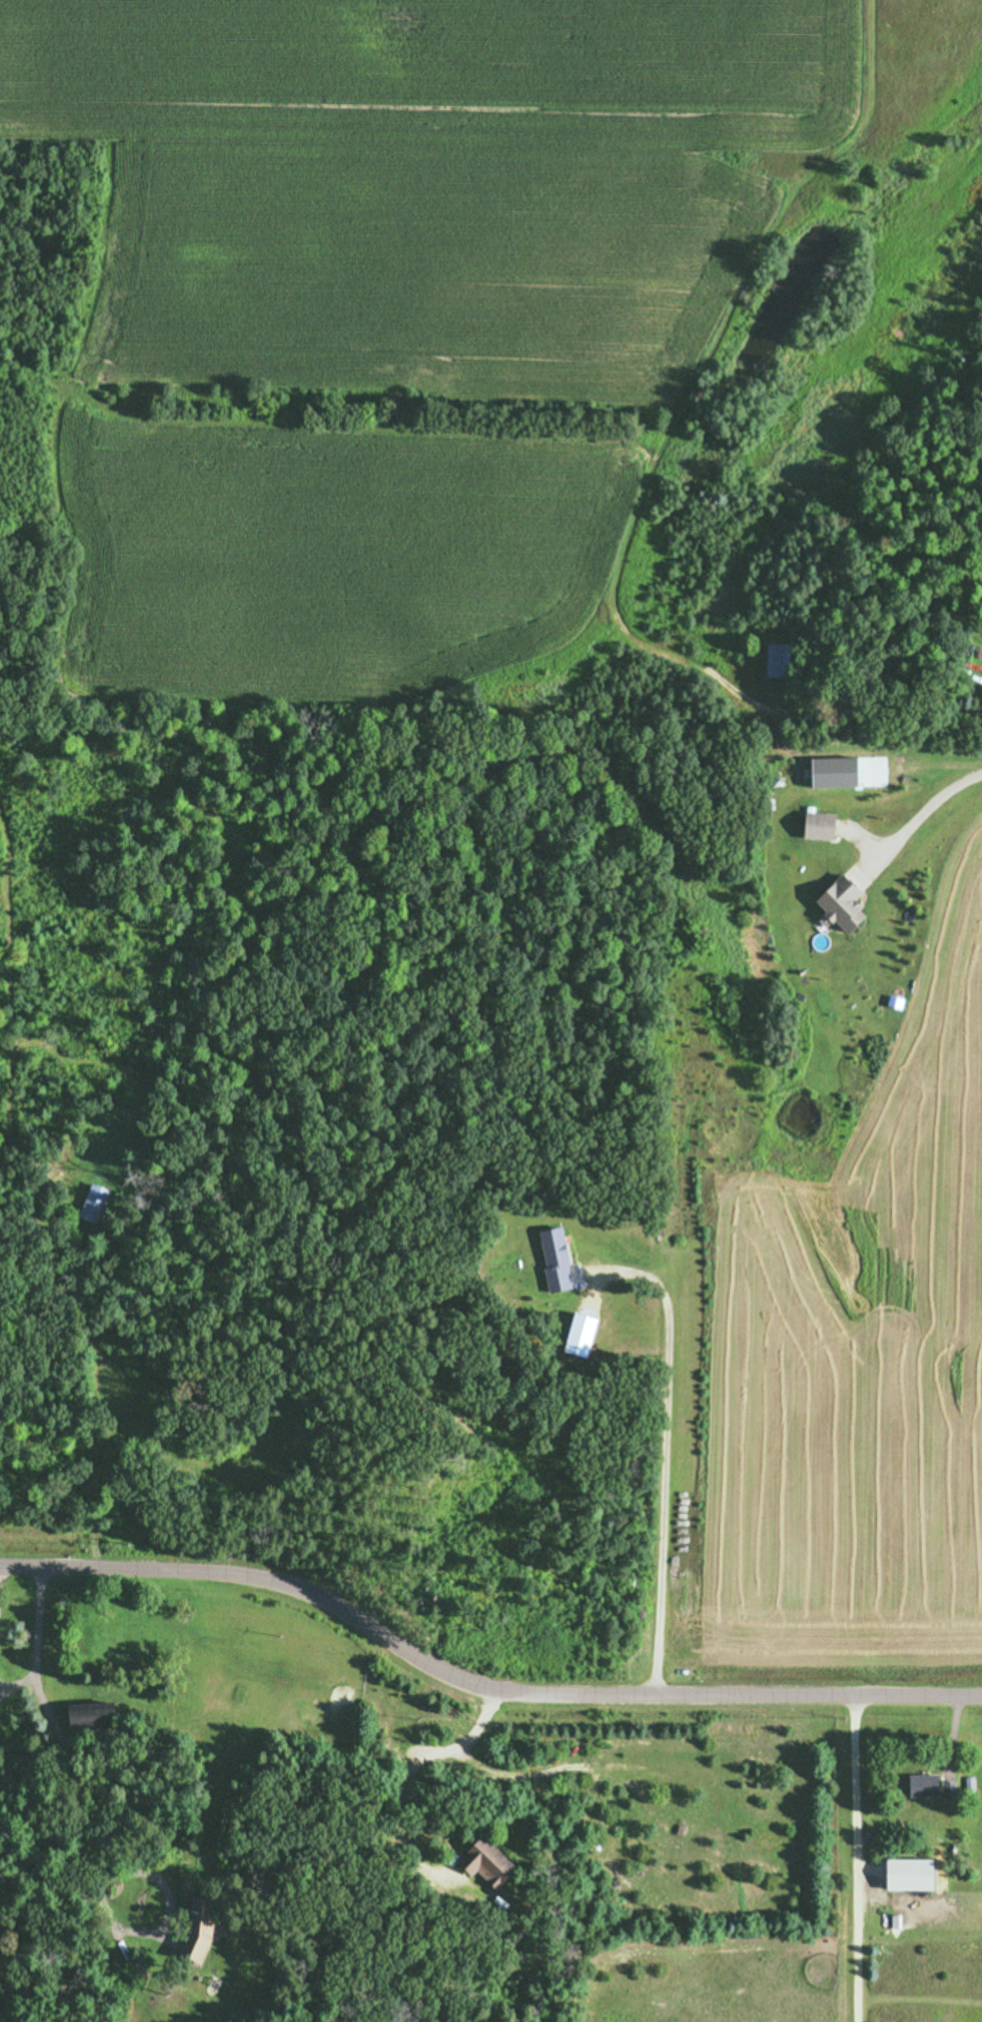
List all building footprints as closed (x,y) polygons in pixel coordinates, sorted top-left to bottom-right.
[(787,676),(787,641),(763,641),(763,676),(787,676)] [(800,838),(831,838),(831,812),(800,812),(800,838)] [(860,915),(855,910),(859,906),(852,898),(858,892),(838,872),(810,899),(842,933),(860,915)] [(537,1230),(548,1292),(571,1288),(560,1226),(537,1230)] [(936,1774),(907,1774),(907,1795),(936,1795),(936,1774)] [(478,1861),(471,1869),(491,1888),(512,1867),(477,1832),(463,1846),(478,1861)] [(209,1897),(186,1895),(180,1959),(203,1961),(209,1897)]
